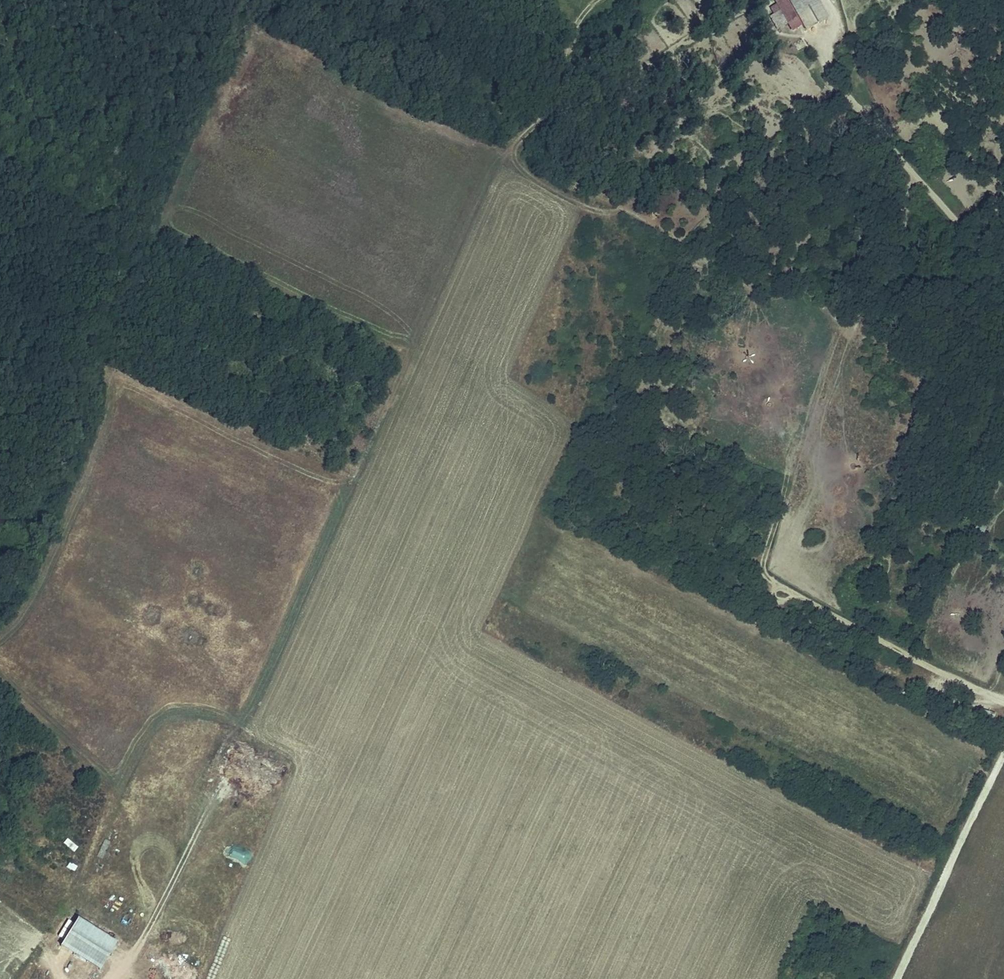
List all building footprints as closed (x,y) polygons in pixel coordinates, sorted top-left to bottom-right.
[(819,0),(789,0),(791,3),(799,16),(821,3),(819,0)] [(799,16),(791,3),(782,9),(790,22),(799,16)] [(62,843),(73,853),(77,847),(66,838),(62,843)] [(105,859),(108,841),(102,840),(98,857),(105,859)] [(118,946),(79,923),(63,950),(102,974),(118,946)]
